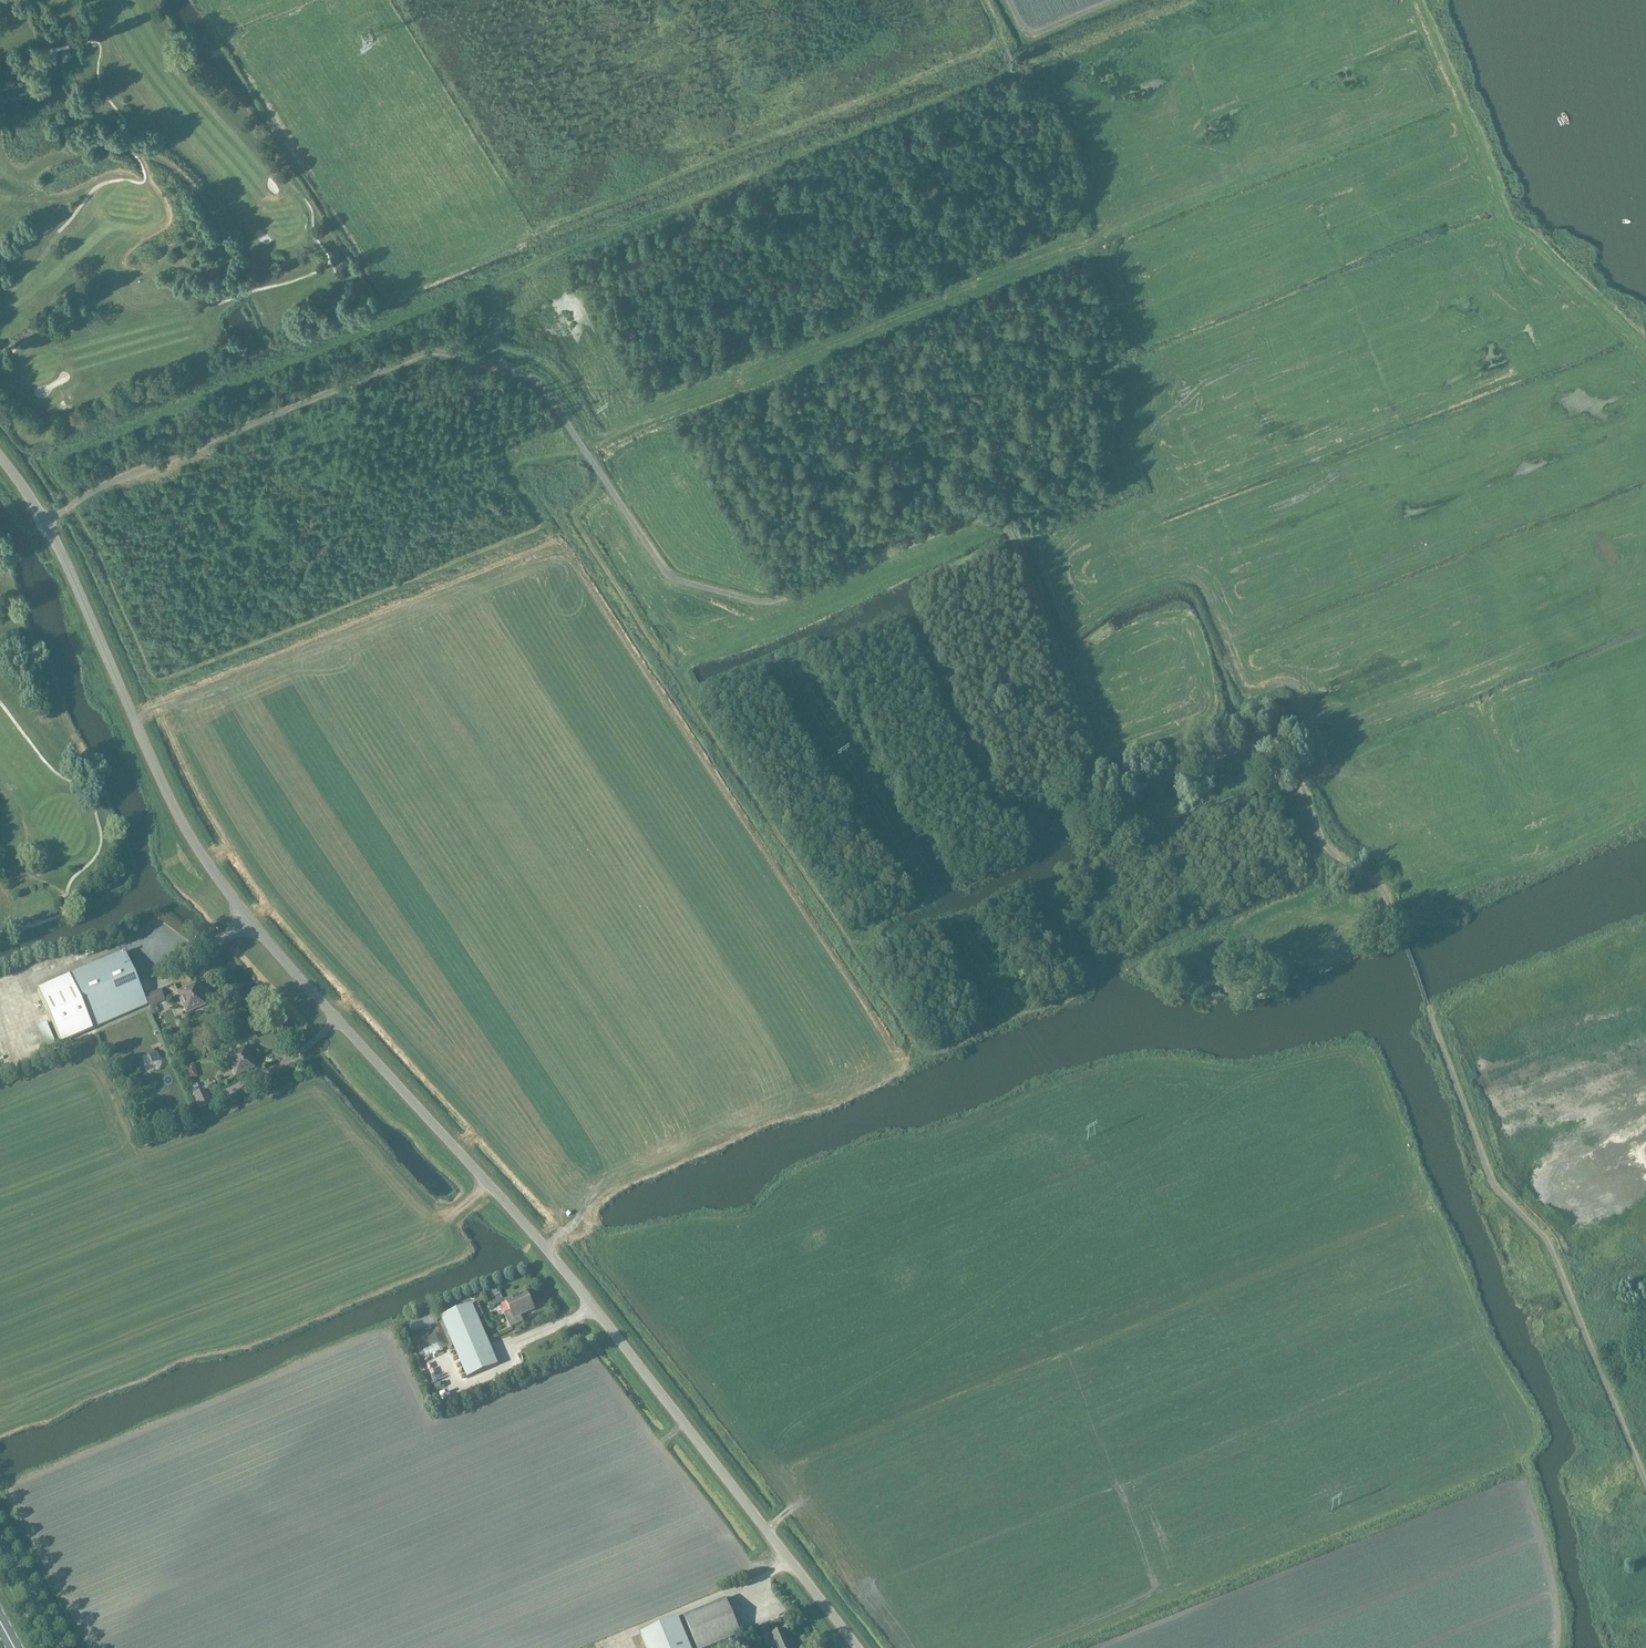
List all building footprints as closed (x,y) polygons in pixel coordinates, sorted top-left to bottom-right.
[(69,977),(37,991),(60,1043),(91,1029),(92,1030),(146,1006),(123,953),(69,977)] [(186,1013),(204,1005),(195,985),(177,993),(186,1013)] [(145,997),(150,1007),(164,1001),(160,990),(145,997)] [(165,1038),(156,1041),(160,1051),(168,1049),(165,1038)] [(236,1076),(254,1068),(245,1048),(227,1056),(236,1076)] [(189,1059),(191,1071),(197,1070),(195,1058),(189,1059)] [(204,1090),(193,1095),(200,1109),(211,1104),(204,1090)] [(511,1313),(505,1316),(512,1330),(525,1324),(521,1317),(534,1311),(526,1294),(506,1304),(511,1313)] [(500,1368),(472,1307),(442,1321),(469,1381),(500,1368)] [(641,1636),(647,1647),(708,1647),(741,1634),(725,1599),(641,1636)] [(793,1645),(791,1644),(785,1630),(770,1636),(768,1634),(762,1636),(766,1647),(773,1645),(774,1647),(795,1647),(793,1645)] [(601,1647),(603,1647),(616,1643),(611,1632),(597,1637),(601,1647)]
